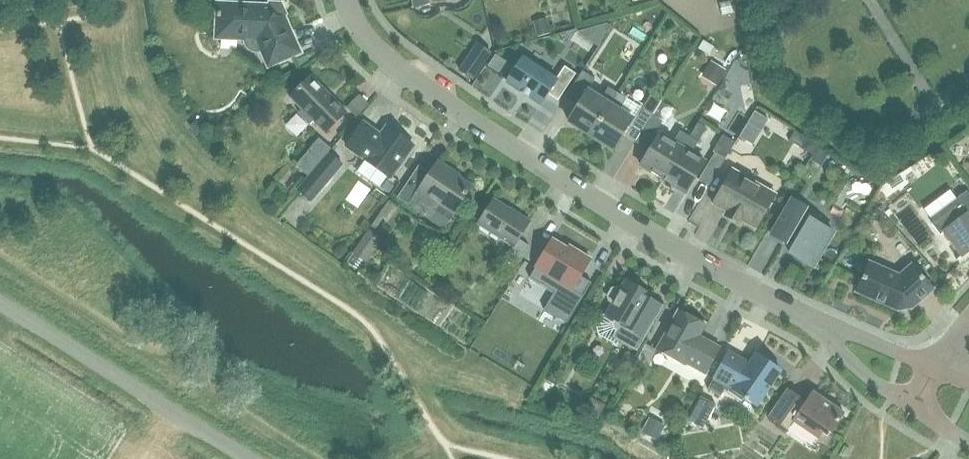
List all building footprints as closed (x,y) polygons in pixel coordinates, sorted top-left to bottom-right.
[(218,4),(217,32),(245,34),(244,39),(245,44),(248,48),(252,51),(257,52),(262,51),(269,66),(300,52),(284,16),(280,17),(278,13),(274,10),(269,10),(270,6),(218,4)] [(547,22),(535,25),(539,37),(550,33),(547,22)] [(477,43),(458,72),(473,82),(492,53),(477,43)] [(496,54),(488,66),(499,73),(507,61),(496,54)] [(557,79),(524,57),(508,81),(542,103),(548,93),(559,100),(576,74),(565,66),(557,79)] [(711,62),(702,77),(716,86),(725,71),(711,62)] [(591,135),(618,93),(609,87),(601,99),(588,91),(595,79),(583,71),(565,98),(578,106),(568,121),(591,135)] [(326,133),(347,112),(311,75),(290,97),(302,109),(299,112),(310,124),(314,121),(326,133)] [(623,134),(635,141),(652,114),(642,109),(640,107),(633,119),(619,110),(627,99),(618,93),(591,135),(614,149),(623,134)] [(650,96),(642,109),(652,114),(659,102),(650,96)] [(652,114),(635,141),(647,149),(663,121),(652,114)] [(201,119),(191,125),(197,136),(208,130),(201,119)] [(363,122),(347,145),(365,158),(364,159),(365,160),(358,171),(380,187),(388,176),(390,178),(414,145),(388,126),(381,135),(363,122)] [(690,136),(664,179),(686,193),(705,162),(691,154),(707,128),(698,123),(690,136)] [(800,145),(805,136),(789,128),(784,137),(800,145)] [(641,165),(664,179),(690,136),(680,131),(673,142),(660,134),(641,165)] [(296,165),(309,176),(330,151),(329,151),(331,149),(319,138),(296,165)] [(808,138),(802,149),(812,155),(818,145),(808,138)] [(819,145),(811,160),(822,166),(831,152),(819,145)] [(330,151),(309,176),(297,190),(312,202),(344,163),(330,151)] [(715,152),(699,179),(709,186),(726,159),(715,152)] [(419,166),(398,197),(418,211),(428,196),(454,213),(472,186),(449,172),(450,170),(438,162),(431,174),(419,166)] [(758,189),(761,185),(733,169),(713,204),(726,212),(724,215),(740,224),(742,221),(755,229),(773,198),(758,189)] [(353,203),(364,188),(354,180),(343,195),(353,203)] [(962,257),(968,252),(968,193),(967,191),(956,199),(960,203),(932,224),(940,235),(944,232),(962,257)] [(790,253),(814,267),(834,232),(819,223),(822,217),(807,208),(793,199),(772,235),(786,244),(788,241),(795,245),(790,253)] [(529,222),(495,200),(479,224),(513,246),(505,258),(517,266),(530,246),(518,239),(529,222)] [(370,229),(354,252),(367,261),(383,238),(370,229)] [(536,267),(530,278),(555,293),(545,310),(567,323),(576,310),(592,283),(581,276),(591,259),(577,250),(575,253),(553,240),(536,267)] [(856,292),(898,310),(899,308),(910,306),(912,308),(934,289),(912,264),(900,275),(869,262),(856,292)] [(637,349),(654,320),(645,314),(644,310),(652,295),(626,280),(620,290),(617,288),(612,289),(608,296),(609,300),(613,303),(606,315),(616,321),(614,324),(616,328),(623,332),(619,339),(637,349)] [(685,363),(706,374),(720,347),(700,336),(706,325),(679,310),(657,349),(684,365),(685,363)] [(644,362),(652,345),(643,341),(635,357),(644,362)] [(781,370),(757,354),(750,364),(729,352),(708,389),(721,396),(725,389),(742,400),(746,398),(757,406),(781,370)] [(788,389),(769,417),(788,430),(794,421),(819,438),(825,429),(831,433),(845,413),(813,391),(806,401),(788,389)] [(691,412),(688,418),(704,427),(707,421),(716,405),(700,397),(691,412)] [(591,399),(583,412),(597,420),(605,406),(591,399)] [(651,417),(643,433),(657,441),(665,425),(651,417)]
